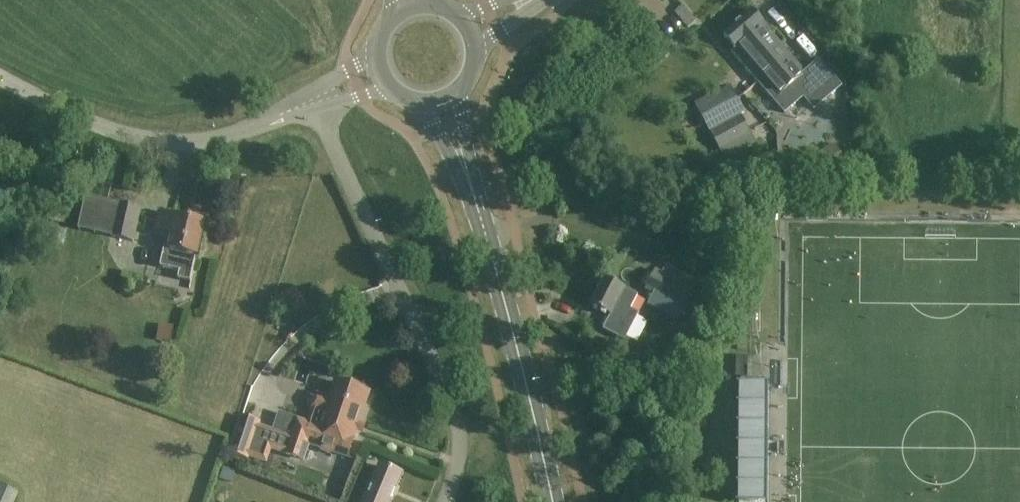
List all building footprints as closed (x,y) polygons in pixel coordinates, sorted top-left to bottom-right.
[(782,45),(753,11),(726,35),(738,49),(733,53),(759,82),(773,70),(764,60),(782,45)] [(773,70),(759,82),(760,83),(775,100),(785,112),(803,97),(818,84),(829,97),(843,85),(821,60),(806,73),(782,45),(764,60),(773,70)] [(745,112),(731,86),(696,105),(710,131),(745,112)] [(721,149),(751,133),(742,116),(712,132),(721,149)] [(141,208),(120,203),(112,236),(134,241),(141,208)] [(178,217),(161,213),(156,234),(168,237),(161,267),(181,272),(182,268),(194,271),(205,223),(178,217)] [(693,281),(667,267),(662,276),(656,273),(649,286),(685,305),(692,292),(688,290),(693,281)] [(632,309),(639,296),(621,286),(606,278),(602,286),(592,306),(611,316),(604,330),(626,341),(640,313),(632,309)] [(748,356),(737,356),(736,376),(747,376),(748,356)] [(240,414),(228,452),(249,459),(249,457),(267,463),(272,449),(286,454),(305,460),(310,444),(349,457),(355,438),(370,393),(355,388),(336,381),(330,399),(318,394),(312,398),(310,404),(313,410),(316,411),(312,424),(279,413),(274,429),(261,425),(262,421),(240,414)] [(770,386),(742,386),(742,501),(770,501),(770,386)] [(381,466),(366,501),(390,501),(402,474),(381,466)] [(0,485),(0,501),(13,501),(17,493),(0,485)]
